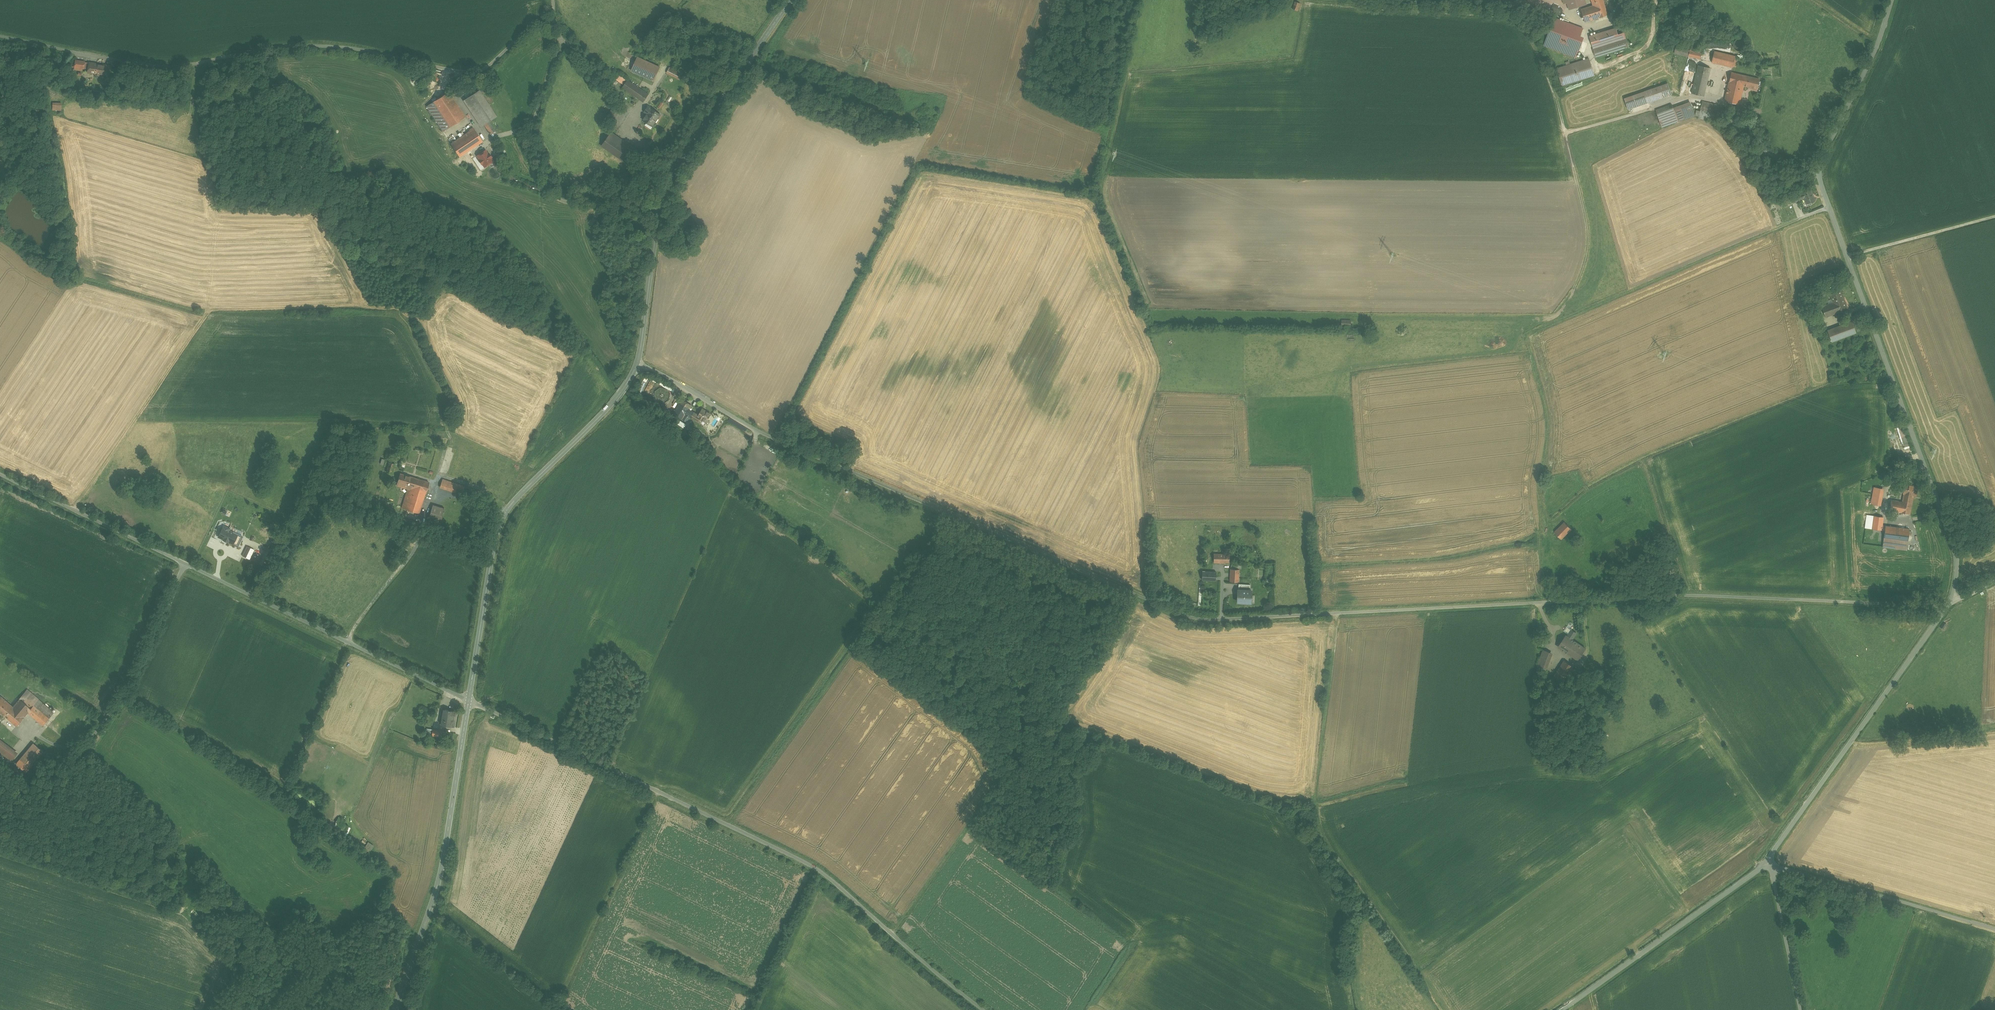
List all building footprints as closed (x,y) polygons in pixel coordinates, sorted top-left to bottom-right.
[(1566,11),(1586,4),(1585,0),(1563,0),(1566,11)] [(1593,6),(1581,9),(1585,23),(1608,15),(1604,2),(1593,6)] [(1631,9),(1623,5),(1618,14),(1626,18),(1631,9)] [(1583,29),(1555,18),(1545,45),(1576,57),(1583,39),(1580,38),(1583,29)] [(1616,28),(1590,36),(1593,48),(1626,38),(1624,32),(1618,34),(1616,28)] [(1626,38),(1593,48),(1596,57),(1629,47),(1626,38)] [(1691,51),(1676,47),(1674,53),(1688,56),(1700,59),(1702,53),(1691,51)] [(1735,56),(1714,51),(1712,62),(1733,67),(1735,56)] [(653,81),(659,66),(635,56),(629,71),(653,81)] [(1589,59),(1557,69),(1562,85),(1594,75),(1589,59)] [(90,63),(85,62),(76,60),(75,67),(89,69),(90,63)] [(110,66),(97,64),(95,76),(95,77),(97,78),(98,77),(99,76),(100,74),(108,75),(110,66)] [(1710,68),(1698,66),(1692,94),(1703,96),(1710,68)] [(665,73),(678,78),(681,72),(668,67),(665,73)] [(1759,79),(1731,73),(1729,82),(1744,85),(1752,87),(1751,89),(1757,90),(1759,79)] [(648,94),(628,80),(623,87),(643,102),(648,94)] [(1744,85),(1729,82),(1725,101),(1739,104),(1744,85)] [(461,83),(449,91),(453,97),(465,89),(461,83)] [(1668,83),(1624,99),(1628,109),(1672,94),(1668,83)] [(496,116),(479,90),(466,99),(483,124),(484,124),(489,121),(496,116)] [(445,94),(427,106),(444,131),(446,130),(462,119),(445,94)] [(51,110),(61,110),(61,102),(51,103),(51,110)] [(1657,113),(1662,127),(1678,122),(1694,116),(1689,102),(1657,113)] [(1724,107),(1702,102),(1700,111),(1697,111),(1696,115),(1699,116),(1699,118),(1720,123),(1724,107)] [(620,106),(616,104),(608,116),(611,119),(620,106)] [(651,108),(648,106),(645,111),(647,113),(643,120),(647,123),(646,124),(646,125),(650,128),(652,128),(653,125),(657,119),(658,119),(661,114),(651,108)] [(1739,117),(1734,112),(1728,117),(1733,123),(1739,117)] [(494,129),(489,121),(484,124),(489,132),(494,129)] [(474,128),(451,143),(460,156),(473,147),(470,144),(480,137),(474,128)] [(635,152),(610,135),(602,146),(627,163),(635,152)] [(480,137),(470,144),(473,147),(481,159),(490,153),(482,142),(483,142),(480,137)] [(1811,190),(1803,193),(1796,196),(1798,200),(1804,198),(1807,206),(1812,205),(1811,202),(1815,201),(1811,190)] [(1815,287),(1806,290),(1812,305),(1821,302),(1815,287)] [(1841,290),(1830,294),(1833,302),(1837,313),(1848,309),(1841,290)] [(1833,302),(1822,306),(1826,317),(1837,313),(1833,302)] [(1859,313),(1852,316),(1856,327),(1863,324),(1859,313)] [(1852,321),(1828,330),(1832,342),(1856,333),(1852,321)] [(691,405),(682,400),(674,414),(682,419),(684,417),(688,420),(691,416),(693,413),(688,410),(691,405)] [(711,414),(702,409),(698,416),(702,419),(706,421),(711,414)] [(668,413),(665,417),(683,428),(686,424),(668,413)] [(698,416),(693,413),(691,416),(700,422),(702,419),(698,416)] [(1897,427),(1902,443),(1904,443),(1905,447),(1909,445),(1908,445),(1909,445),(1903,425),(1897,427)] [(395,463),(387,461),(384,471),(392,473),(395,463)] [(419,479),(400,474),(397,485),(408,489),(415,491),(416,489),(419,479)] [(429,482),(419,479),(416,489),(425,492),(426,492),(429,482)] [(452,483),(442,479),(441,485),(450,488),(452,483)] [(465,487),(452,483),(450,488),(463,492),(465,487)] [(1918,487),(1905,484),(1904,493),(1903,502),(1901,512),(1910,514),(1913,495),(1916,496),(1918,487)] [(1880,507),(1884,489),(1874,488),(1870,505),(1880,507)] [(416,489),(415,491),(408,489),(406,494),(401,493),(397,506),(419,513),(425,492),(416,489)] [(1903,502),(1892,500),(1889,510),(1901,512),(1903,502)] [(445,509),(433,505),(428,520),(440,523),(445,509)] [(1874,516),(1867,515),(1865,527),(1872,528),(1874,516)] [(1883,517),(1874,516),(1872,528),(1882,530),(1883,517)] [(1564,521),(1553,533),(1560,540),(1571,529),(1564,521)] [(242,535),(219,525),(215,534),(221,537),(220,539),(237,547),(242,535)] [(1909,529),(1886,526),(1884,538),(1908,541),(1909,529)] [(1908,541),(1884,538),(1883,546),(1907,550),(1908,541)] [(254,550),(247,546),(242,556),(243,556),(250,559),(254,550)] [(274,551),(270,549),(262,565),(266,567),(271,556),(271,557),(274,551)] [(242,556),(230,550),(225,561),(238,567),(243,556),(242,556)] [(1229,554),(1214,553),(1214,562),(1229,563),(1229,554)] [(250,559),(243,556),(238,567),(244,570),(250,559)] [(1239,565),(1232,564),(1231,581),(1238,582),(1239,565)] [(1216,571),(1203,571),(1203,580),(1216,580),(1216,571)] [(1239,589),(1238,589),(1238,594),(1240,594),(1239,602),(1250,602),(1250,595),(1252,595),(1252,590),(1250,590),(1239,589)] [(1571,630),(1567,636),(1566,635),(1558,647),(1578,660),(1586,649),(1572,640),(1576,633),(1571,630)] [(1549,652),(1544,650),(1537,666),(1543,669),(1549,652)] [(1573,667),(1564,661),(1555,675),(1564,681),(1573,667)] [(54,713),(27,690),(20,699),(31,709),(28,712),(43,725),(54,713)] [(1,696),(0,696),(0,712),(4,715),(12,706),(1,696)] [(12,706),(4,715),(16,726),(28,712),(31,709),(20,699),(13,707),(12,706)] [(456,711),(443,709),(441,725),(454,727),(456,711)] [(58,735),(48,727),(43,732),(53,741),(58,735)] [(443,732),(433,729),(431,736),(442,738),(443,732)] [(0,744),(0,751),(12,760),(15,756),(0,744)] [(43,752),(33,744),(23,755),(33,763),(43,752)] [(364,846),(370,850),(373,846),(368,841),(364,846)]
